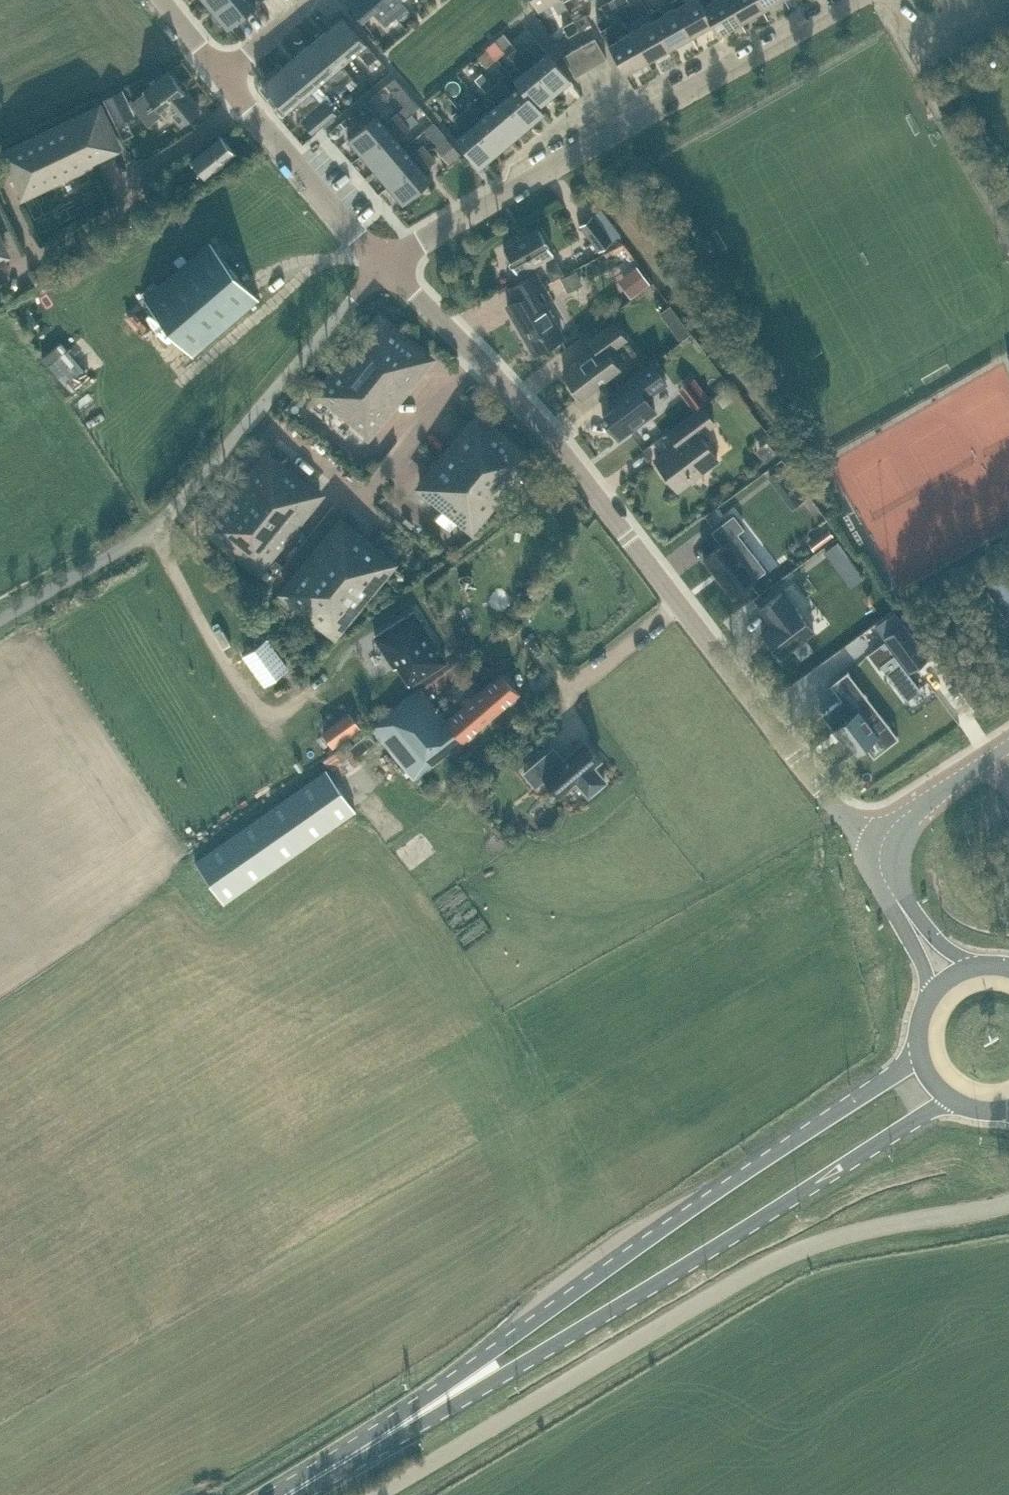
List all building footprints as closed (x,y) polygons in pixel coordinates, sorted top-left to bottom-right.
[(214,10),(226,0),(205,0),(214,10)] [(214,10),(227,27),(260,0),(226,0),(214,10)] [(397,15),(384,0),(346,0),(362,20),(374,10),(386,24),(397,15)] [(397,15),(407,6),(401,0),(384,0),(397,15)] [(563,0),(533,0),(538,8),(551,1),(559,13),(568,8),(563,0)] [(618,8),(614,0),(609,0),(601,5),(606,14),(618,8)] [(712,23),(700,0),(686,0),(674,6),(690,35),(712,23)] [(712,23),(718,34),(740,22),(728,0),(700,0),(712,23)] [(762,9),(757,0),(728,0),(740,22),(762,9)] [(762,9),(778,0),(757,0),(762,9)] [(674,6),(664,12),(660,6),(649,12),(653,19),(669,48),(690,35),(674,6)] [(574,20),(579,29),(591,23),(585,13),(574,20)] [(326,29),(349,57),(358,50),(369,62),(376,56),(342,16),(326,29)] [(647,60),(669,48),(653,19),(631,31),(647,60)] [(503,33),(510,42),(525,29),(518,20),(503,33)] [(568,35),(579,29),(574,20),(562,26),(568,35)] [(631,31),(619,38),(611,24),(601,30),(625,73),(647,60),(631,31)] [(342,63),(349,57),(326,29),(311,42),(345,83),(353,76),(342,63)] [(502,49),(510,42),(503,33),(494,40),(502,49)] [(595,37),(584,43),(596,64),(606,58),(595,37)] [(337,89),(345,83),(311,42),(295,55),(318,83),(326,76),(337,89)] [(584,43),(575,49),(586,69),(596,64),(584,43)] [(569,78),(546,51),(538,58),(527,45),(519,52),(553,92),(569,78)] [(519,84),(538,105),(553,92),(519,52),(515,47),(508,54),(522,70),(513,78),(519,84)] [(487,49),(477,57),(486,66),(495,58),(487,49)] [(575,49),(564,54),(576,75),(586,69),(575,49)] [(310,90),(318,83),(295,55),(279,68),(325,124),(337,114),(325,100),(321,103),(310,90)] [(313,134),(325,124),(279,68),(263,82),(280,102),(286,110),(295,102),(306,115),(301,120),(313,134)] [(145,92),(131,103),(149,125),(162,114),(163,115),(169,110),(181,125),(189,119),(201,109),(187,92),(187,93),(168,69),(143,90),(145,92)] [(527,124),(493,84),(482,72),(474,79),(496,103),(488,110),(512,138),(527,124)] [(449,73),(437,80),(443,90),(455,84),(449,73)] [(353,76),(345,83),(350,89),(358,82),(353,76)] [(376,107),(393,88),(381,77),(364,96),(376,107)] [(519,84),(511,91),(500,78),(493,84),(527,124),(543,111),(538,105),(519,84)] [(123,87),(104,96),(116,121),(134,113),(123,87)] [(341,99),(343,102),(347,102),(350,100),(351,96),(348,93),(344,92),(341,95),(341,99)] [(124,147),(101,101),(0,149),(0,155),(1,155),(20,194),(18,195),(20,200),(94,165),(93,162),(120,149),(120,148),(124,147)] [(280,102),(273,107),(280,115),(286,110),(280,102)] [(512,138),(488,110),(479,118),(469,104),(461,111),(496,151),(512,138)] [(405,106),(397,112),(403,120),(411,113),(405,106)] [(480,165),(496,151),(461,111),(454,117),(465,130),(456,137),(480,165)] [(362,154),(403,120),(397,112),(384,123),(377,114),(349,138),(362,154)] [(411,113),(403,120),(409,127),(417,120),(411,113)] [(397,138),(409,128),(409,127),(403,120),(362,154),(375,170),(404,146),(397,138)] [(235,153),(230,146),(221,135),(190,160),(205,178),(235,153)] [(447,137),(435,147),(449,163),(460,153),(447,137)] [(389,185),(430,151),(424,143),(411,154),(404,146),(375,170),(389,185)] [(430,151),(389,185),(402,202),(430,178),(423,169),(436,158),(430,151)] [(599,251),(611,242),(592,215),(579,225),(599,251)] [(516,274),(554,255),(541,230),(504,249),(516,274)] [(5,255),(7,258),(12,255),(0,231),(0,257),(5,255)] [(145,297),(193,355),(259,299),(210,241),(145,297)] [(547,270),(553,281),(563,275),(557,264),(547,270)] [(566,289),(580,281),(575,271),(561,278),(566,289)] [(549,299),(542,285),(536,275),(511,288),(518,301),(508,306),(534,354),(562,339),(542,303),(549,299)] [(671,304),(660,312),(679,339),(690,331),(671,304)] [(368,434),(431,357),(380,315),(317,392),(368,434)] [(564,375),(580,397),(619,369),(608,354),(628,339),(615,322),(589,341),(596,351),(564,375)] [(60,342),(43,356),(64,382),(82,368),(60,342)] [(653,364),(609,395),(616,406),(603,416),(618,438),(656,411),(647,399),(667,383),(653,364)] [(702,387),(688,398),(695,407),(708,396),(702,387)] [(726,392),(717,399),(723,406),(732,399),(726,392)] [(676,443),(655,460),(677,489),(717,459),(699,434),(715,423),(702,407),(668,432),(676,443)] [(472,527),(529,457),(478,415),(421,485),(472,527)] [(258,570),(320,493),(269,451),(206,528),(258,570)] [(711,531),(721,543),(703,557),(732,595),(766,569),(737,532),(744,527),(733,513),(711,531)] [(335,633),(392,562),(341,521),(284,591),(335,633)] [(850,586),(863,576),(837,540),(824,549),(850,586)] [(982,582),(1004,617),(1008,614),(1008,615),(1008,565),(982,582)] [(781,591),(759,609),(771,625),(761,632),(780,656),(814,630),(795,606),(793,607),(781,591)] [(894,611),(874,626),(905,667),(908,670),(909,671),(928,656),(894,611)] [(446,661),(432,639),(415,612),(376,637),(394,666),(398,664),(410,683),(446,661)] [(266,685),(289,669),(267,639),(244,655),(266,685)] [(885,642),(868,654),(878,667),(881,666),(906,699),(920,688),(907,671),(908,670),(905,667),(904,667),(885,642)] [(841,698),(821,714),(852,755),(865,745),(878,735),(869,722),(880,713),(847,671),(830,684),(841,698)] [(414,778),(433,763),(464,740),(519,692),(501,672),(446,719),(420,689),(371,723),(414,778)] [(332,745),(359,726),(349,713),(323,732),(332,745)] [(368,731),(349,747),(356,756),(375,740),(368,731)] [(553,748),(524,773),(536,786),(545,778),(559,796),(576,781),(589,796),(605,781),(593,767),(600,760),(585,742),(564,760),(553,748)] [(336,777),(358,764),(344,744),(324,759),(336,777)] [(194,863),(221,903),(353,811),(326,771),(194,863)] [(403,840),(423,853),(432,840),(412,827),(403,840)]
